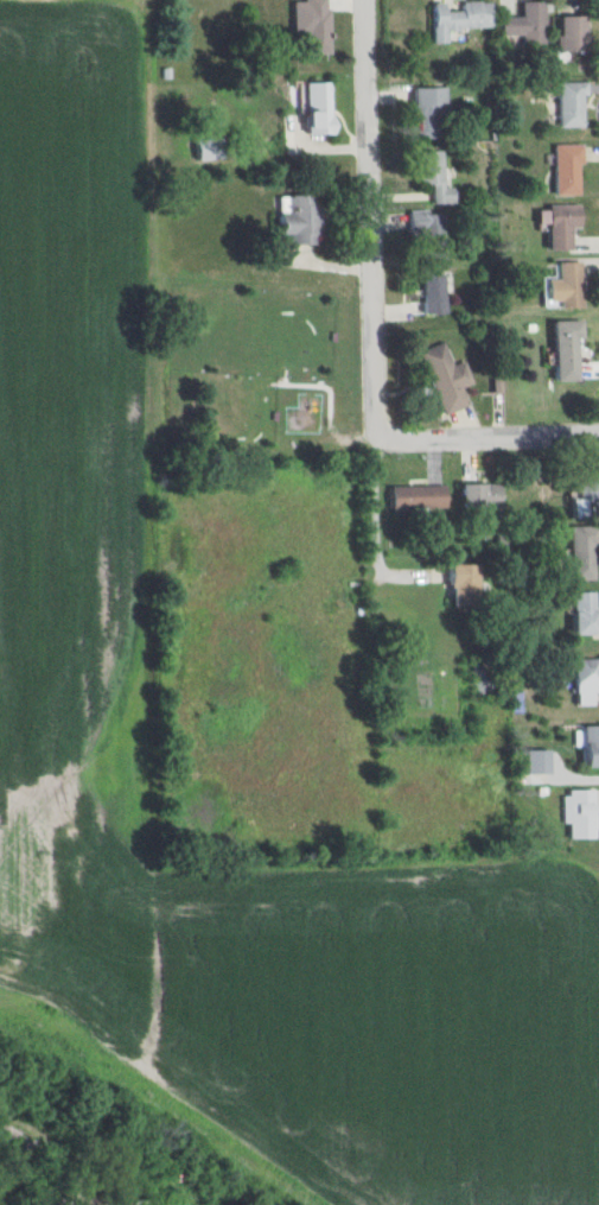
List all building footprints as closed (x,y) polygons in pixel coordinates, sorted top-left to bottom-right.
[(324,0),(297,0),(297,55),(324,55),(324,0)] [(428,44),(442,44),(442,31),(488,31),(488,3),(457,3),(457,12),(441,13),(441,3),(427,4),(428,44)] [(519,46),(541,45),(541,3),(517,3),(517,19),(495,19),(495,38),(519,38),(519,46)] [(583,53),(583,19),(554,19),(554,53),(583,53)] [(554,83),(554,129),(580,129),(580,83),(554,83)] [(326,135),(326,84),(296,84),(296,135),(326,135)] [(408,140),(445,140),(445,89),(408,89),(408,140)] [(576,145),(549,145),(549,197),(576,197),(576,145)] [(426,205),(450,205),(450,188),(440,188),(440,152),(412,152),(412,187),(426,187),(426,205)] [(313,246),(313,196),(273,197),(274,237),(284,237),(284,246),(313,246)] [(541,252),(566,252),(566,227),(575,227),(575,207),(541,207),(541,252)] [(441,213),(406,213),(406,262),(441,262),(441,213)] [(553,263),(553,310),(577,310),(577,263),(553,263)] [(442,318),(442,275),(416,275),(416,318),(442,318)] [(546,322),(546,383),(572,383),(572,340),(577,340),(577,322),(546,322)] [(449,367),(442,343),(415,352),(436,416),(465,407),(458,389),(471,385),(463,362),(449,367)] [(595,465),(568,465),(568,503),(595,503),(595,465)] [(453,509),(498,509),(498,484),(453,484),(453,509)] [(384,487),(384,510),(442,510),(442,487),(384,487)] [(589,581),(589,544),(598,544),(598,526),(565,526),(564,581),(589,581)] [(444,599),(474,599),(474,565),(444,565),(444,599)] [(563,635),(589,635),(589,592),(563,592),(563,635)] [(575,767),(598,767),(598,727),(575,727),(575,767)] [(560,791),(560,839),(592,839),(592,791),(560,791)] [(0,1125),(0,1136),(24,1151),(28,1142),(0,1125)]
